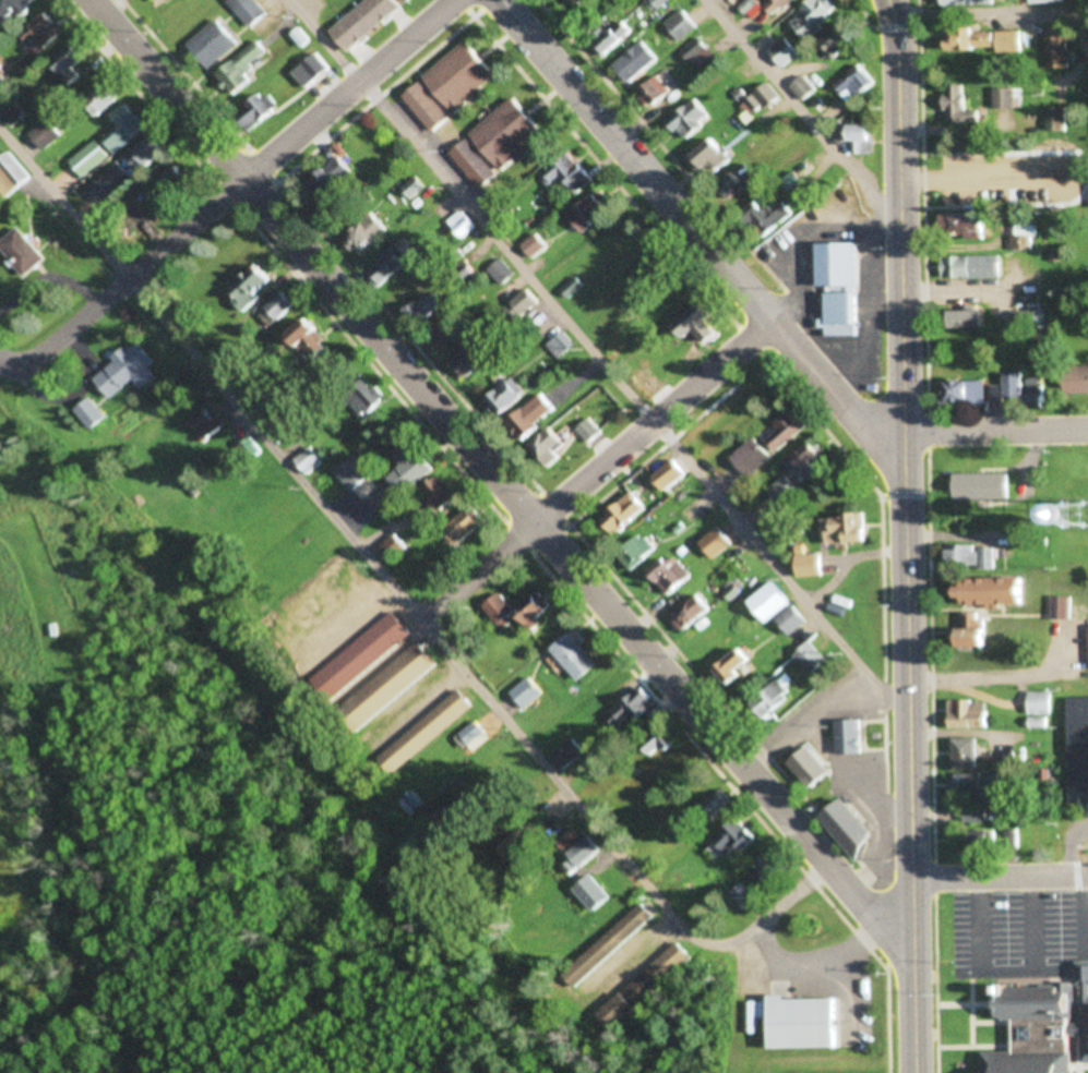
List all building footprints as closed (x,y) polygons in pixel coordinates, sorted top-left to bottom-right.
[(5,24),(39,2),(37,0),(0,0),(0,16),(5,24)] [(267,14),(255,0),(245,0),(235,9),(251,29),(267,14)] [(658,9),(669,0),(650,0),(658,9)] [(766,7),(776,18),(795,0),(773,0),(766,7)] [(824,0),(813,0),(791,23),(808,40),(836,12),(824,0)] [(184,28),(202,15),(195,6),(177,19),(184,28)] [(699,26),(684,8),(665,24),(680,41),(699,26)] [(64,32),(47,11),(23,31),(40,52),(64,32)] [(591,39),(603,55),(635,33),(623,16),(591,39)] [(238,45),(217,19),(187,44),(207,69),(238,45)] [(831,58),(858,45),(847,23),(820,36),(831,58)] [(1045,27),(1048,68),(1076,65),(1073,25),(1045,27)] [(1021,30),(951,30),(951,50),(1022,49),(1021,30)] [(691,62),(709,47),(700,36),(682,51),(691,62)] [(783,67),(801,54),(787,37),(770,51),(783,67)] [(615,67),(631,84),(661,57),(645,39),(615,67)] [(498,75),(468,40),(424,77),(453,112),(498,75)] [(244,72),(267,54),(257,41),(214,75),(231,97),(252,81),(244,72)] [(82,76),(74,67),(84,59),(71,44),(48,63),(68,88),(82,76)] [(686,71),(678,63),(666,75),(674,82),(686,71)] [(834,85),(850,104),(876,82),(860,63),(834,85)] [(675,91),(657,74),(637,95),(655,112),(675,91)] [(804,100),(816,91),(806,77),(793,86),(804,100)] [(122,95),(108,80),(86,103),(100,117),(122,95)] [(450,118),(421,82),(404,96),(433,132),(450,118)] [(742,105),(752,119),(780,97),(770,84),(742,105)] [(981,122),(981,110),(967,109),(968,84),(949,84),(949,122),(981,122)] [(1017,108),(1017,87),(995,87),(995,108),(1017,108)] [(253,132),(278,107),(261,91),(237,116),(253,132)] [(714,117),(695,96),(669,119),(688,140),(714,117)] [(26,114),(13,97),(0,106),(0,116),(9,127),(26,114)] [(546,136),(518,97),(472,130),(499,169),(546,136)] [(147,128),(127,103),(112,115),(119,123),(70,162),(83,178),(147,128)] [(1047,130),(1067,130),(1067,106),(1047,106),(1047,130)] [(62,136),(49,118),(29,133),(42,151),(62,136)] [(875,124),(852,124),(852,154),(875,154),(875,124)] [(126,158),(142,173),(168,147),(152,131),(126,158)] [(734,158),(715,135),(687,158),(706,181),(734,158)] [(451,153),(482,189),(498,174),(467,139),(451,153)] [(30,177),(7,152),(0,159),(0,190),(8,198),(30,177)] [(572,152),(539,176),(547,187),(563,176),(576,193),(593,181),(572,152)] [(757,177),(743,162),(718,187),(733,201),(757,177)] [(317,172),(320,193),(339,191),(336,169),(317,172)] [(427,187),(419,175),(402,185),(409,198),(427,187)] [(570,217),(586,235),(616,206),(599,189),(570,217)] [(766,235),(794,212),(779,194),(751,217),(766,235)] [(358,254),(389,227),(376,212),(345,239),(358,254)] [(464,238),(477,227),(466,213),(463,216),(460,213),(450,220),(464,238)] [(940,213),(940,238),(987,238),(987,213),(940,213)] [(1013,248),(1038,248),(1038,224),(1013,224),(1013,248)] [(46,259),(19,226),(0,242),(0,245),(25,276),(46,259)] [(533,258),(550,245),(540,232),(523,245),(533,258)] [(822,242),(823,336),(860,336),(859,241),(822,242)] [(382,288),(412,256),(398,242),(367,274),(382,288)] [(941,255),(941,277),(1004,277),(1004,255),(941,255)] [(1018,257),(1007,257),(1007,272),(1018,272),(1018,257)] [(490,269),(503,285),(516,274),(503,259),(490,269)] [(243,309),(278,279),(262,261),(227,291),(243,309)] [(409,315),(422,329),(450,301),(436,288),(409,315)] [(541,301),(528,288),(506,310),(519,323),(541,301)] [(296,303),(283,290),(259,315),(272,328),(296,303)] [(722,337),(710,306),(674,319),(685,350),(722,337)] [(953,328),(987,328),(987,310),(953,310),(953,328)] [(440,352),(467,325),(456,313),(428,341),(440,352)] [(315,362),(330,346),(318,335),(324,328),(311,316),(290,339),(315,362)] [(574,345),(564,332),(547,346),(558,359),(574,345)] [(499,350),(483,334),(455,361),(471,378),(499,350)] [(155,361),(137,338),(114,357),(117,361),(95,378),(111,399),(136,379),(144,388),(158,377),(149,366),(155,361)] [(1067,366),(1068,394),(1087,394),(1087,366),(1067,366)] [(993,405),(1028,405),(1048,405),(1048,377),(1027,377),(1027,372),(1006,371),(1006,386),(993,386),(993,405)] [(490,400),(505,416),(528,394),(513,378),(490,400)] [(986,406),(986,381),(947,381),(947,406),(986,406)] [(365,416),(387,397),(374,383),(352,403),(365,416)] [(521,439),(559,414),(546,394),(508,419),(521,439)] [(90,429),(105,418),(90,398),(75,409),(90,429)] [(262,416),(279,438),(299,422),(281,400),(262,416)] [(765,435),(780,452),(812,423),(797,407),(765,435)] [(210,439),(227,424),(216,412),(199,428),(210,439)] [(603,433),(593,418),(578,428),(587,443),(603,433)] [(530,445),(549,467),(570,449),(551,427),(530,445)] [(773,456),(754,437),(733,458),(751,477),(773,456)] [(804,483),(823,467),(818,461),(828,453),(817,439),(787,463),(804,483)] [(419,485),(438,470),(421,449),(417,453),(409,443),(394,455),(419,485)] [(295,460),(307,476),(325,461),(312,445),(295,460)] [(337,471),(354,492),(373,478),(356,457),(337,471)] [(667,492),(690,474),(677,458),(655,476),(667,492)] [(956,474),(956,501),(1012,501),(1012,474),(956,474)] [(462,497),(442,476),(428,490),(449,510),(462,497)] [(650,507),(634,491),(605,519),(621,535),(650,507)] [(870,542),(868,514),(834,515),(834,532),(828,532),(828,545),(848,544),(848,542),(870,542)] [(409,549),(396,533),(375,550),(389,566),(409,549)] [(627,567),(656,555),(647,534),(618,547),(627,567)] [(997,569),(997,546),(949,546),(949,569),(997,569)] [(649,577),(670,597),(692,575),(671,554),(649,577)] [(798,556),(798,576),(824,576),(824,556),(798,556)] [(1032,606),(1033,588),(1018,588),(1018,579),(969,579),(968,605),(1032,606)] [(777,618),(792,635),(809,620),(776,581),(753,601),(772,623),(777,618)] [(517,611),(532,629),(555,609),(540,591),(517,611)] [(672,617),(684,632),(713,609),(701,593),(672,617)] [(1073,597),(1053,597),(1053,620),(1073,620),(1073,597)] [(986,627),(986,613),(965,614),(966,647),(994,646),(993,627),(986,627)] [(600,665),(572,633),(553,650),(582,681),(600,665)] [(797,654),(813,673),(826,661),(810,642),(797,654)] [(337,709),(356,732),(439,666),(421,643),(337,709)] [(732,686),(758,667),(744,648),(718,667),(732,686)] [(510,693),(526,709),(544,692),(528,676),(510,693)] [(766,720),(792,693),(777,678),(750,705),(766,720)] [(475,706),(461,689),(380,757),(394,774),(475,706)] [(647,700),(641,691),(615,710),(629,730),(653,712),(645,701),(647,700)] [(1031,714),(1054,714),(1054,692),(1031,692),(1031,714)] [(1087,801),(1087,697),(1072,698),(1074,801),(1087,801)] [(950,700),(950,728),(989,728),(989,700),(950,700)] [(838,720),(838,754),(864,754),(863,720),(838,720)] [(487,744),(484,726),(457,730),(461,749),(487,744)] [(651,762),(676,744),(662,726),(637,744),(651,762)] [(573,738),(551,758),(563,772),(585,752),(573,738)] [(978,738),(954,738),(954,770),(978,770),(978,738)] [(791,764),(814,789),(833,772),(810,747),(791,764)] [(985,803),(1002,803),(1002,773),(958,773),(959,796),(985,795),(985,803)] [(695,809),(707,822),(730,802),(718,789),(695,809)] [(420,805),(409,790),(393,801),(404,817),(420,805)] [(825,817),(854,848),(872,832),(844,800),(825,817)] [(707,852),(716,859),(722,851),(731,858),(751,829),(732,816),(707,852)] [(570,877),(600,850),(588,837),(558,864),(570,877)] [(510,860),(521,850),(509,838),(498,848),(510,860)] [(575,890),(596,913),(612,897),(592,874),(575,890)] [(741,908),(753,901),(743,884),(732,892),(741,908)] [(623,943),(652,914),(642,904),(613,932),(623,943)] [(598,1014),(614,1031),(693,960),(677,943),(598,1014)] [(1077,979),(1079,1072),(985,1072),(985,1069),(988,1069),(988,1049),(1019,1049),(1019,1016),(1009,1016),(1009,1013),(1005,1013),(1005,984),(1062,982),(1062,979),(1077,979)] [(775,1050),(839,1050),(839,998),(775,998),(775,1050)]
